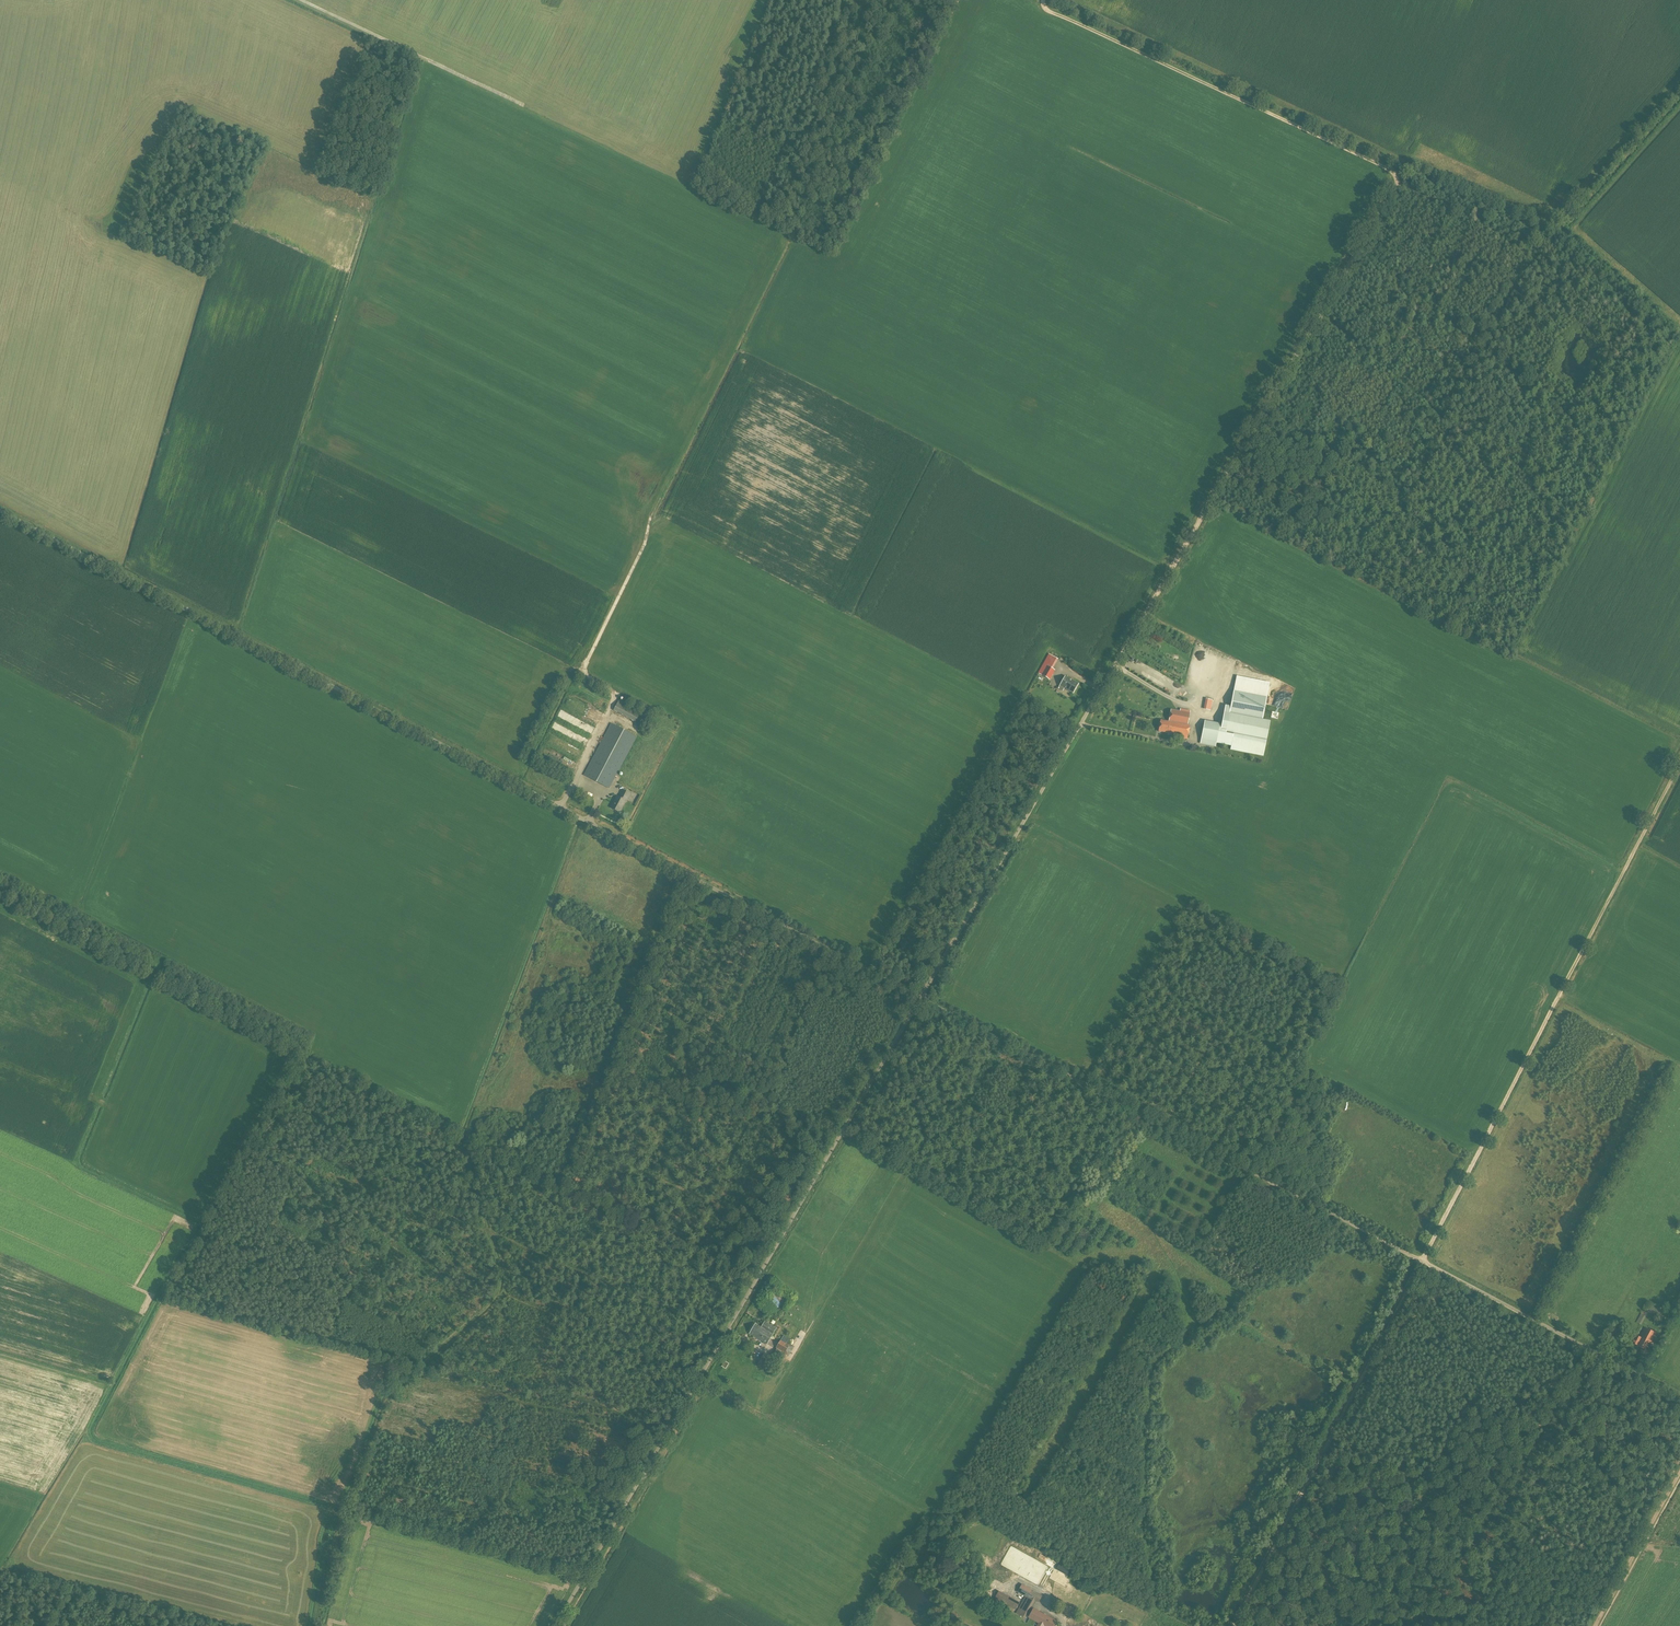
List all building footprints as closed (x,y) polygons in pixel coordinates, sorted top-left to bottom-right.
[(1058,659),(1049,654),(1038,673),(1050,680),(1055,670),(1052,669),(1058,659)] [(1268,695),(1271,681),(1238,675),(1235,689),(1248,691),(1249,686),(1255,687),(1255,688),(1257,688),(1256,693),(1268,695)] [(1058,688),(1063,691),(1064,688),(1073,693),(1079,684),(1065,676),(1058,688)] [(1204,721),(1201,738),(1200,744),(1215,747),(1216,743),(1231,746),(1230,750),(1263,756),(1270,722),(1262,720),(1267,697),(1233,691),(1230,706),(1225,705),(1221,725),(1204,721)] [(1210,711),(1212,700),(1205,699),(1203,709),(1210,711)] [(614,710),(636,722),(641,712),(619,700),(614,710)] [(1158,731),(1168,733),(1172,734),(1172,736),(1187,739),(1190,725),(1188,725),(1190,713),(1180,711),(1171,709),(1169,721),(1160,720),(1158,731)] [(584,775),(609,789),(637,737),(611,723),(584,775)] [(623,790),(619,797),(617,796),(611,808),(620,812),(626,800),(627,801),(631,794),(623,790)] [(1648,1312),(1659,1318),(1663,1311),(1651,1305),(1648,1312)] [(1636,1322),(1641,1325),(1647,1313),(1642,1311),(1636,1322)] [(765,1336),(762,1342),(767,1344),(777,1328),(765,1321),(761,1327),(759,1330),(763,1333),(762,1334),(765,1336)] [(749,1334),(762,1342),(765,1336),(762,1334),(763,1333),(759,1330),(761,1327),(755,1324),(749,1334)] [(1651,1342),(1652,1343),(1657,1334),(1645,1327),(1640,1337),(1636,1335),(1632,1343),(1637,1345),(1637,1346),(1646,1351),(1651,1342)] [(758,1364),(767,1370),(774,1359),(775,1360),(781,1351),(789,1356),(794,1347),(782,1339),(771,1357),(765,1353),(758,1364)] [(1057,1568),(1068,1574),(1070,1571),(1058,1564),(1057,1568)] [(1022,1603),(1016,1613),(1025,1618),(1027,1616),(1029,1617),(1028,1617),(1039,1623),(1037,1625),(1044,1625),(1053,1625),(1056,1621),(1050,1618),(1033,1609),(1031,1608),(1035,1601),(1039,1602),(1041,1599),(1042,1595),(1032,1590),(1029,1588),(1022,1584),(1018,1591),(1017,1591),(1017,1592),(1025,1596),(1022,1603)] [(998,1590),(995,1598),(1016,1608),(1020,1600),(998,1590)]
